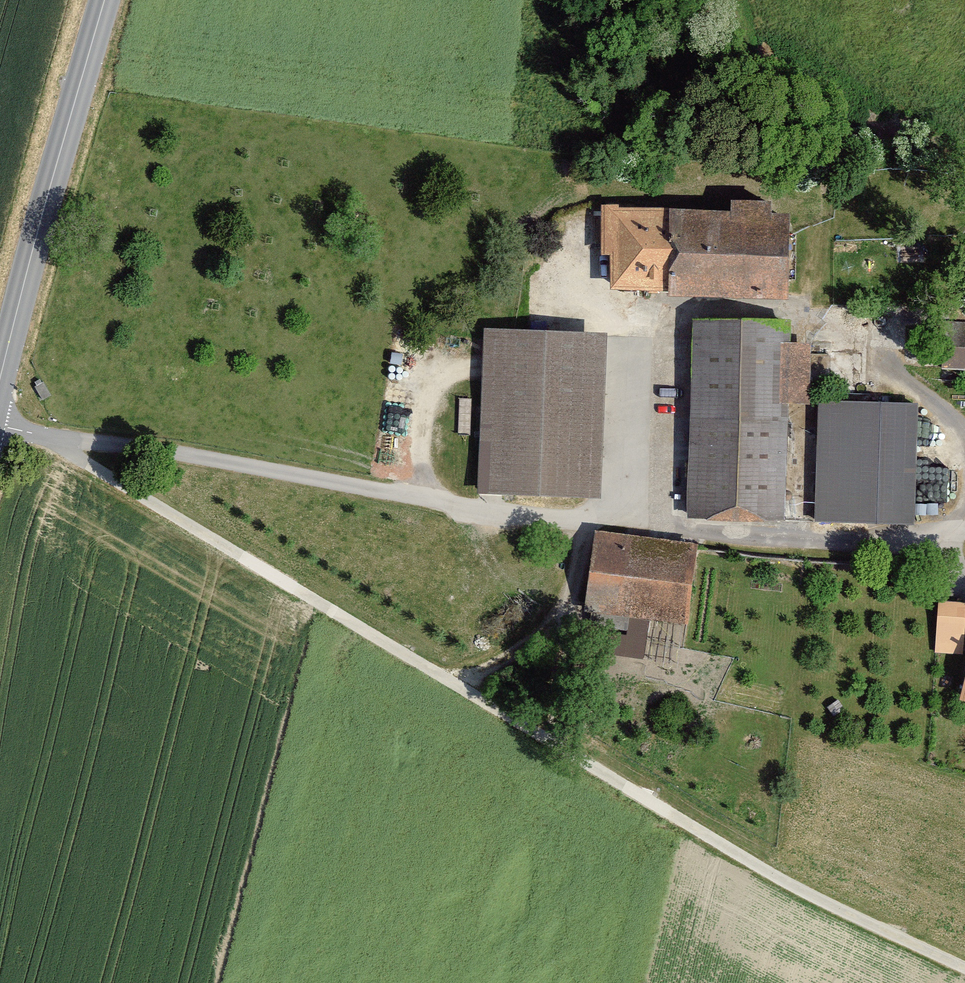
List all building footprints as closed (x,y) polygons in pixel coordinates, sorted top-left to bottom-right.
[(732,211),(669,209),(667,290),(667,295),(787,298),(789,215),(771,214),(771,202),(732,201),(732,211)] [(667,290),(669,209),(603,207),(602,252),(612,253),(611,289),(667,290)] [(944,366),(964,367),(964,309),(947,308),(944,366)] [(787,322),(693,320),(689,516),(784,517),(786,400),(787,344),(787,322)] [(604,334),(485,330),(480,490),(598,495),(604,334)] [(808,344),(787,344),(786,400),(807,400),(808,344)] [(914,404),(820,402),(818,518),(912,519),(914,404)] [(696,546),(596,534),(587,609),(593,610),(591,624),(629,629),(626,652),(640,654),(645,616),(686,621),(696,546)] [(939,602),(939,629),(964,630),(964,602),(939,602)]
